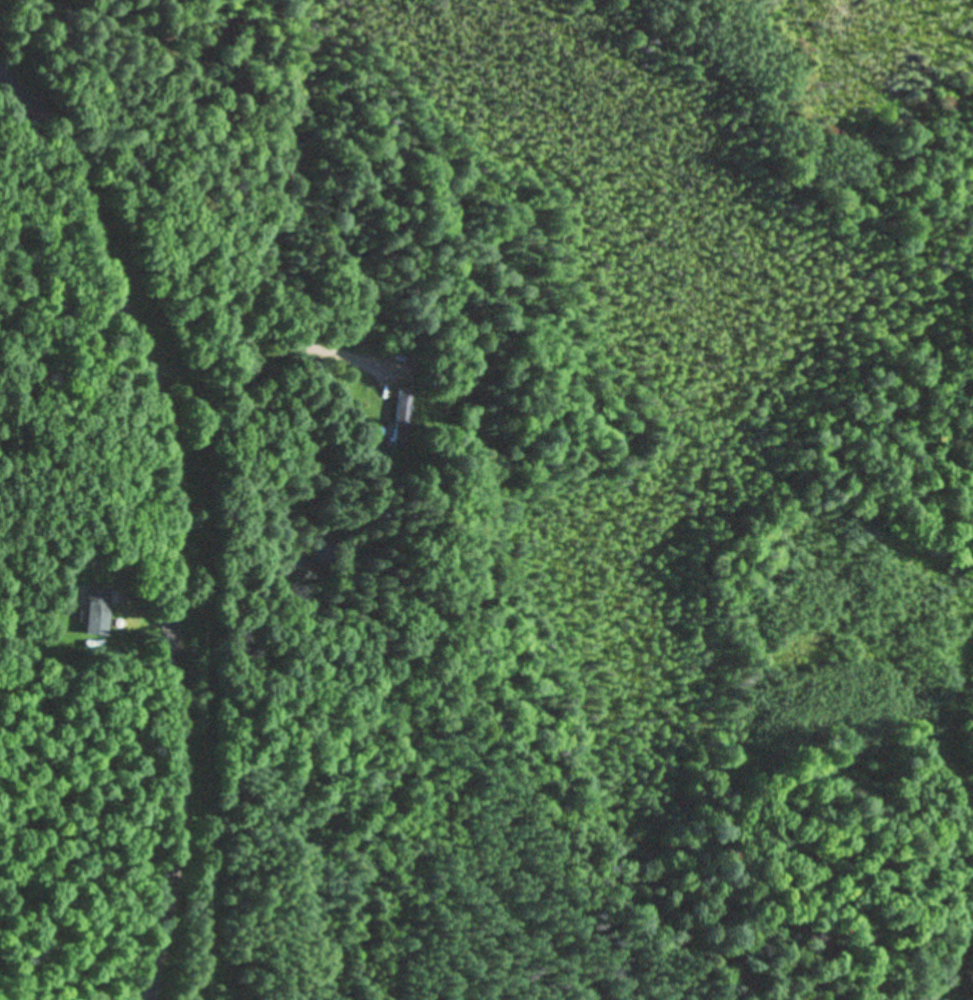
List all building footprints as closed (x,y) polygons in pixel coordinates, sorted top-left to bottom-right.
[(85,637),(107,637),(109,588),(86,588),(85,637)]
